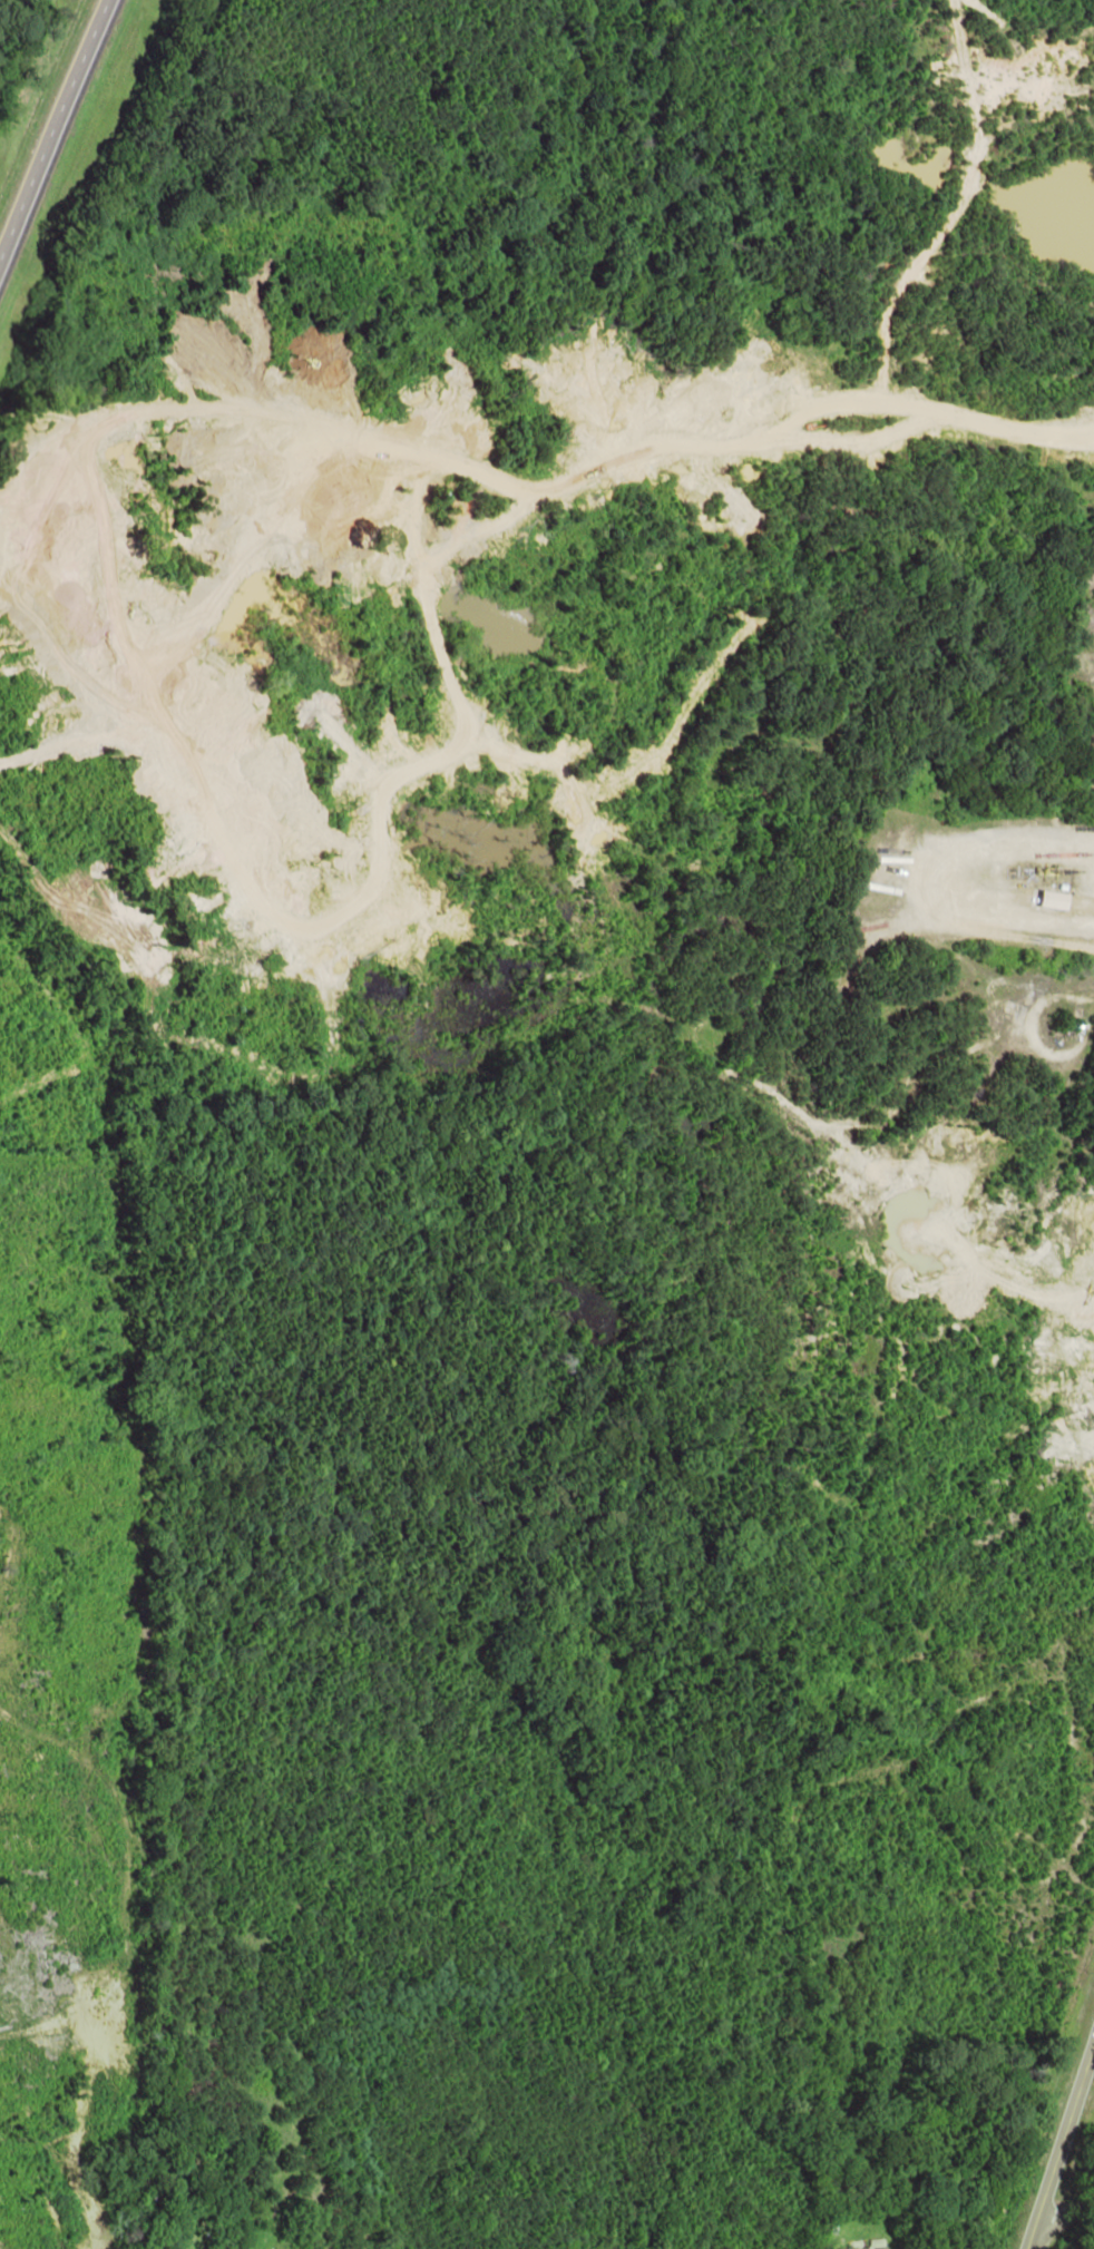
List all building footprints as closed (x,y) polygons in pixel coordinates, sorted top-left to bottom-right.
[(1056,910),(1056,893),(1028,892),(1027,908),(1056,910)] [(877,2239),(864,2240),(865,2245),(834,2248),(878,2248),(877,2239)]
